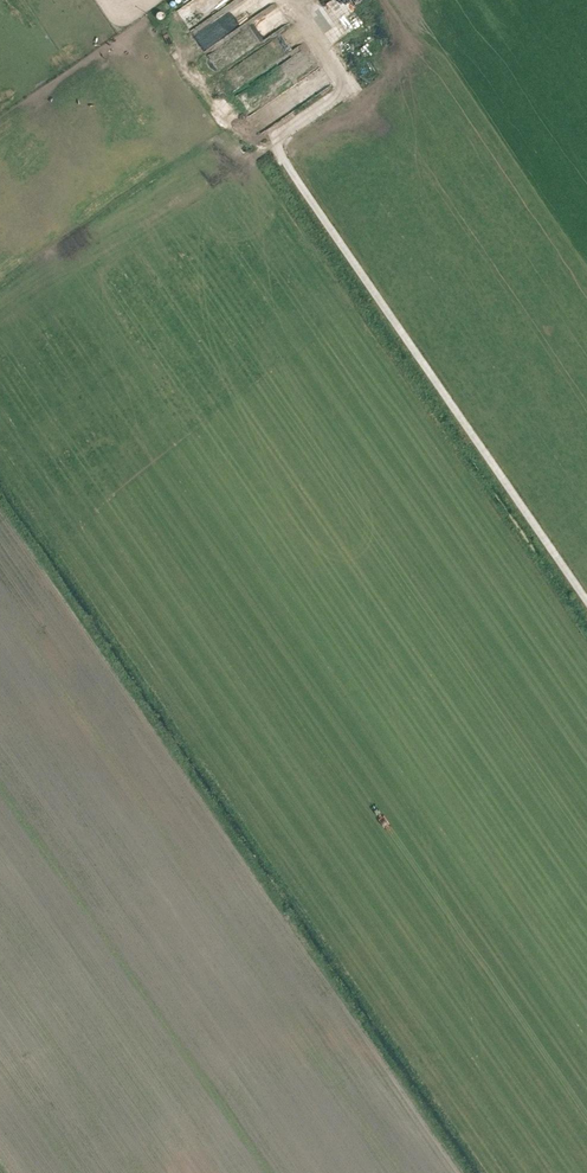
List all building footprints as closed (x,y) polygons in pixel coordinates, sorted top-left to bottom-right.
[(186,32),(209,15),(198,0),(190,0),(172,13),(186,32)] [(237,100),(248,112),(278,85),(270,76),(260,84),(258,81),(237,100)]
